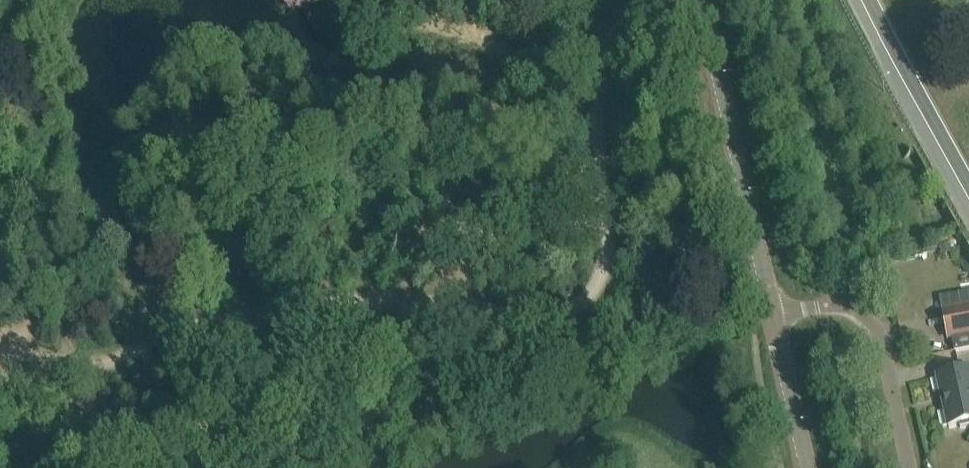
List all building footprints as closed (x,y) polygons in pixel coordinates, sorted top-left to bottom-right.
[(948,312),(955,352),(968,350),(968,308),(948,312)] [(937,377),(942,397),(944,397),(946,406),(944,406),(948,426),(959,424),(960,428),(968,426),(968,370),(937,377)]
